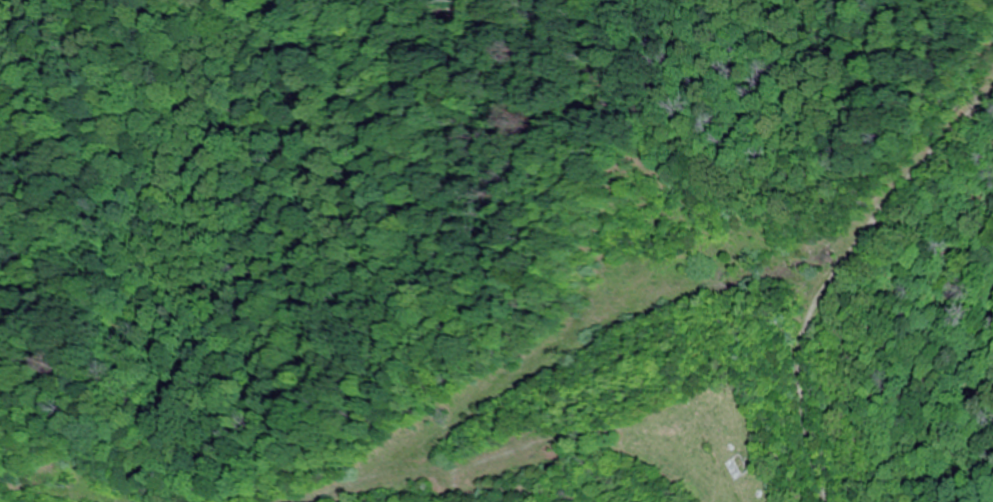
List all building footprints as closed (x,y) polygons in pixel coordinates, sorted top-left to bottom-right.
[(743,472),(733,454),(716,463),(726,481),(743,472)]
